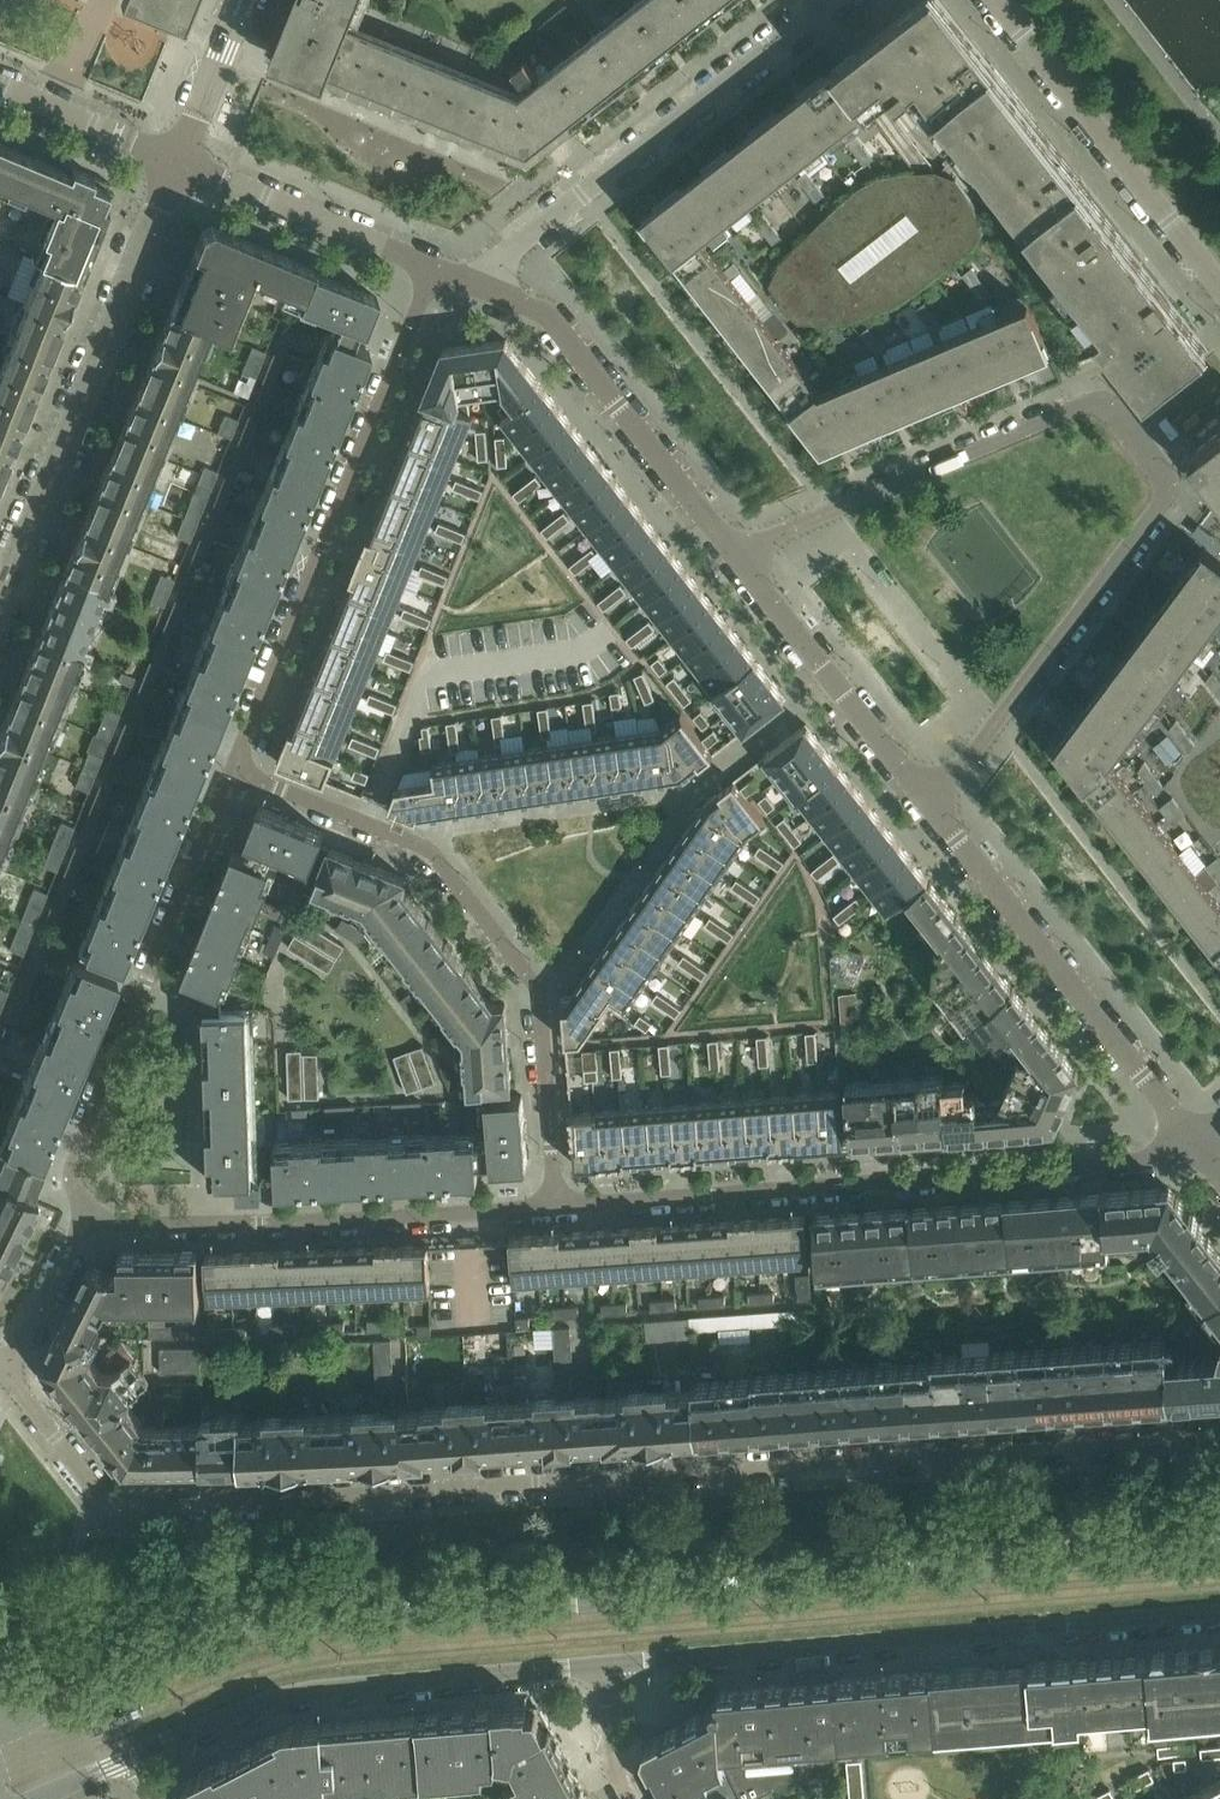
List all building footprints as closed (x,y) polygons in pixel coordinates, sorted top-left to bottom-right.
[(183,24),(192,0),(122,0),(183,24)] [(271,60),(327,83),(330,75),(350,24),(359,1),(360,0),(296,0),(271,60)] [(734,0),(641,0),(537,81),(532,74),(536,72),(526,59),(513,69),(523,81),(526,79),(531,86),(522,93),(350,24),(330,75),(533,157),(565,132),(564,132),(574,124),(574,125),(734,0)] [(942,0),(913,0),(903,8),(907,12),(858,50),(855,45),(838,58),(842,63),(837,66),(862,98),(885,79),(900,98),(919,82),(964,139),(969,135),(1034,217),(1029,222),(1118,335),(1110,340),(1149,390),(1209,343),(1084,183),(1084,182),(942,0)] [(877,117),(862,98),(837,66),(811,87),(844,128),(842,129),(850,139),(877,117)] [(844,128),(811,87),(787,105),(820,147),(842,129),(844,128)] [(820,147),(787,105),(764,124),(796,166),(820,147)] [(796,166),(764,124),(740,143),(772,184),(796,166)] [(866,165),(874,159),(856,135),(847,142),(866,165)] [(0,142),(0,184),(46,203),(60,168),(0,142)] [(772,184),(740,143),(716,161),(748,203),(772,184)] [(748,203),(716,161),(692,180),(725,222),(748,203)] [(67,170),(60,168),(46,203),(55,207),(43,238),(48,240),(41,258),(33,254),(31,260),(79,279),(114,193),(109,190),(109,189),(108,188),(110,183),(69,166),(67,170)] [(799,240),(776,267),(785,279),(773,289),(785,306),(794,316),(805,306),(815,318),(815,322),(826,322),(854,318),(855,317),(856,318),(859,317),(898,304),(916,292),(976,246),(984,230),(976,204),(957,176),(942,171),(937,169),(917,168),(915,169),(915,168),(898,170),(881,173),(880,174),(879,173),(860,183),(843,197),(827,212),(799,240)] [(817,201),(825,194),(807,171),(798,177),(817,201)] [(725,222),(692,180),(668,198),(701,240),(702,239),(725,222)] [(701,240),(668,198),(643,218),(676,259),(701,240)] [(774,244),(782,237),(764,214),(755,221),(774,244)] [(228,337),(244,298),(253,277),(282,289),(279,298),(300,306),(301,305),(314,272),(315,269),(212,226),(203,230),(170,313),(209,329),(228,337)] [(725,269),(702,239),(701,240),(676,259),(700,290),(725,270),(725,269)] [(79,279),(31,260),(29,265),(38,269),(0,363),(0,392),(29,404),(79,279)] [(749,300),(733,279),(742,271),(734,262),(725,269),(725,270),(700,290),(723,320),(749,300)] [(776,267),(775,266),(770,272),(768,277),(767,282),(771,290),(773,289),(785,279),(776,267)] [(963,274),(982,298),(990,291),(972,268),(963,274)] [(377,297),(314,272),(301,305),(339,320),(333,336),(353,344),(359,328),(364,331),(377,297)] [(1050,353),(1024,293),(993,306),(998,317),(999,316),(1020,365),(1050,353)] [(747,351),(783,323),(766,302),(756,309),(749,300),(723,320),(747,351)] [(917,309),(935,333),(943,326),(925,303),(917,309)] [(815,322),(815,318),(805,306),(794,316),(792,317),(798,324),(804,326),(815,325),(815,322)] [(183,393),(209,329),(170,313),(144,378),(183,393)] [(999,316),(998,317),(971,328),(992,377),(1020,365),(999,316)] [(299,322),(289,318),(280,341),(290,344),(299,322)] [(797,361),(779,339),(789,331),(783,323),(747,351),(771,381),(797,361)] [(861,333),(879,357),(887,350),(869,327),(861,333)] [(992,377),(971,328),(944,340),(964,388),(992,377)] [(359,376),(369,351),(353,344),(333,336),(329,335),(322,352),(317,350),(306,378),(311,380),(305,396),(344,412),(354,388),(359,376)] [(545,388),(507,340),(497,341),(504,393),(511,401),(516,408),(517,409),(545,388)] [(964,388),(944,340),(916,351),(936,400),(964,388)] [(504,393),(497,341),(476,344),(483,396),(504,393)] [(483,396),(476,344),(455,347),(462,399),(483,396)] [(242,373),(256,378),(266,352),(253,346),(242,373)] [(462,399),(455,347),(444,348),(424,399),(457,412),(458,410),(460,405),(462,399)] [(264,407),(282,362),(302,370),(306,361),(277,349),(255,403),(264,407)] [(936,400),(916,351),(888,363),(909,412),(936,400)] [(820,392),(797,361),(771,381),(795,412),(820,392)] [(909,412),(888,363),(860,375),(881,424),(909,412)] [(881,424),(860,375),(832,387),(853,436),(881,424)] [(183,393),(144,378),(117,443),(157,459),(183,393)] [(853,436),(832,387),(820,392),(795,412),(823,448),(853,436)] [(518,438),(559,406),(545,388),(517,409),(516,408),(505,417),(503,419),(518,438)] [(29,404),(0,392),(0,476),(29,404)] [(334,438),(344,412),(305,396),(298,413),(293,411),(282,439),(287,441),(280,459),(319,475),(330,449),(334,438)] [(474,416),(471,415),(458,410),(457,412),(424,399),(416,419),(464,439),(474,416)] [(505,417),(516,408),(511,401),(500,409),(505,417)] [(469,404),(460,405),(458,410),(471,415),(469,404)] [(532,456),(573,424),(559,406),(518,438),(532,456)] [(218,432),(232,438),(239,420),(225,415),(218,432)] [(456,459),(464,439),(416,419),(408,440),(456,459)] [(258,423),(249,420),(231,464),(240,468),(258,423)] [(547,474),(587,442),(573,424),(532,456),(547,474)] [(1192,448),(1219,483),(1219,426),(1192,448)] [(488,445),(487,431),(477,431),(478,444),(478,446),(488,445)] [(507,447),(506,437),(496,438),(497,452),(507,451),(507,447)] [(447,481),(456,459),(408,440),(399,461),(447,481)] [(561,492),(602,460),(587,442),(547,474),(561,492)] [(131,522),(157,459),(117,443),(92,506),(131,522)] [(489,460),(488,445),(478,446),(479,460),(489,460)] [(508,466),(507,451),(497,452),(499,467),(508,466)] [(309,500),(319,475),(280,459),(273,475),(268,473),(257,502),(262,504),(254,522),(294,538),(305,511),(309,500)] [(575,511),(616,479),(602,460),(561,492),(575,511)] [(439,502),(447,481),(399,461),(390,483),(439,502)] [(197,484),(211,489),(218,472),(205,466),(197,484)] [(531,493),(543,484),(540,480),(537,476),(525,485),(531,493)] [(467,494),(471,485),(457,479),(455,484),(453,488),(467,494)] [(589,529),(630,497),(616,479),(575,511),(589,529)] [(233,485),(224,481),(206,526),(215,529),(233,485)] [(430,523),(439,502),(390,483),(382,504),(430,523)] [(482,495),(484,490),(471,485),(467,494),(480,499),(482,495)] [(520,502),(531,493),(525,485),(514,494),(517,497),(520,502)] [(177,536),(190,541),(208,497),(194,492),(177,536)] [(603,547),(644,515),(630,497),(589,529),(603,547)] [(422,545),(430,523),(382,504),(373,525),(422,545)] [(131,522),(92,506),(66,571),(105,586),(131,522)] [(560,529),(571,520),(568,516),(565,512),(554,521),(560,529)] [(617,565),(658,533),(644,515),(603,547),(617,565)] [(254,522),(249,520),(243,536),(248,537),(236,567),(232,565),(225,582),(230,584),(269,599),(285,561),(294,538),(254,522)] [(548,538),(560,529),(554,521),(542,530),(545,534),(548,538)] [(450,537),(453,528),(440,522),(438,527),(436,531),(450,537)] [(1199,524),(1193,533),(1218,552),(1219,550),(1219,540),(1199,524)] [(413,566),(422,545),(373,525),(365,547),(413,566)] [(465,537),(467,533),(453,528),(450,537),(463,542),(465,537)] [(632,583),(673,551),(658,533),(617,565),(632,583)] [(181,588),(190,592),(208,547),(199,543),(181,588)] [(404,588),(413,566),(365,547),(356,568),(404,588)] [(588,565),(599,556),(596,552),(593,549),(582,557),(588,565)] [(1185,576),(1219,602),(1219,562),(1204,550),(1185,576)] [(646,601),(687,569),(673,551),(632,583),(646,601)] [(577,574),(588,565),(582,557),(571,566),(574,570),(577,574)] [(432,580),(436,570),(423,565),(421,569),(419,574),(432,580)] [(396,609),(404,588),(356,568),(347,589),(396,609)] [(660,620),(701,588),(687,569),(646,601),(660,620)] [(448,580),(449,576),(436,570),(432,580),(446,585),(448,580)] [(105,586),(66,571),(40,636),(79,653),(88,656),(95,638),(90,636),(103,606),(108,608),(115,590),(105,586)] [(150,601),(164,606),(175,579),(161,574),(150,601)] [(1185,576),(1167,600),(1209,632),(1219,617),(1219,602),(1185,576)] [(260,623),(269,599),(230,584),(223,600),(218,598),(208,625),(212,627),(206,644),(245,660),(255,634),(260,623)] [(616,601),(628,592),(625,589),(622,585),(610,594),(616,601)] [(674,638),(715,606),(701,588),(660,620),(674,638)] [(387,630),(396,609),(347,589),(339,611),(387,630)] [(605,610),(616,601),(610,594),(599,603),(602,606),(605,610)] [(1209,632),(1167,600),(1148,624),(1191,656),(1209,632)] [(183,608),(174,605),(156,650),(165,653),(183,608)] [(688,656),(729,624),(715,606),(674,638),(688,656)] [(415,622),(419,613),(406,608),(404,612),(402,617),(415,622)] [(379,652),(387,630),(339,611),(330,632),(379,652)] [(431,623),(432,618),(419,613),(415,622),(429,628),(431,623)] [(645,638),(656,629),(653,625),(650,621),(639,630),(645,638)] [(703,674),(744,642),(729,624),(688,656),(703,674)] [(1191,656),(1148,624),(1130,648),(1172,680),(1191,656)] [(633,647),(645,638),(639,630),(627,639),(630,643),(633,647)] [(370,673),(379,652),(330,632),(322,654),(370,673)] [(28,779),(79,653),(40,636),(0,735),(0,848),(28,779)] [(717,692),(758,660),(744,642),(703,674),(717,692)] [(235,684),(245,660),(206,644),(199,661),(194,659),(183,686),(188,688),(181,706),(220,721),(230,696),(235,684)] [(1172,680),(1130,648),(1112,673),(1154,704),(1172,680)] [(398,665),(402,656),(388,650),(386,655),(385,659),(398,665)] [(361,695),(370,673),(322,654),(313,675),(361,695)] [(413,666),(415,661),(402,656),(398,665),(411,670),(413,666)] [(660,657),(652,663),(661,675),(669,669),(660,657)] [(731,710),(772,679),(758,660),(717,692),(731,710)] [(158,670),(149,666),(131,711),(140,715),(158,670)] [(135,677),(122,672),(118,680),(132,686),(135,677)] [(1214,672),(1207,680),(1219,697),(1219,680),(1214,672)] [(650,686),(644,673),(640,675),(635,676),(641,690),(650,686)] [(1154,704),(1112,673),(1094,697),(1136,729),(1154,704)] [(353,716),(361,695),(313,675),(304,696),(353,716)] [(668,683),(676,694),(684,688),(675,677),(668,683)] [(746,730),(787,698),(772,679),(731,710),(746,730)] [(656,699),(650,686),(641,690),(647,703),(651,701),(656,699)] [(693,700),(684,688),(676,694),(685,706),(693,700)] [(623,706),(620,692),(611,693),(613,708),(623,706)] [(381,708),(384,699),(371,693),(369,698),(367,702),(381,708)] [(344,737),(353,716),(304,696),(296,718),(344,737)] [(1136,729),(1094,697),(1076,721),(1118,753),(1136,729)] [(396,709),(398,704),(384,699),(381,708),(394,713),(396,709)] [(596,716),(594,701),(589,702),(584,703),(586,717),(596,716)] [(181,706),(176,704),(169,721),(174,723),(163,751),(158,749),(151,766),(156,768),(195,784),(220,721),(181,706)] [(96,735),(110,740),(120,714),(107,708),(96,735)] [(551,723),(548,708),(544,709),(539,710),(541,724),(551,723)] [(704,728),(711,722),(702,711),(695,717),(704,728)] [(709,747),(703,740),(699,734),(683,713),(663,728),(684,778),(715,754),(709,747)] [(505,729),(503,715),(498,716),(493,717),(495,731),(505,729)] [(598,730),(596,716),(586,717),(588,731),(594,731),(598,730)] [(335,759),(344,737),(296,718),(287,740),(335,759)] [(1171,729),(1190,753),(1196,745),(1177,720),(1171,729)] [(1134,793),(1110,763),(1118,753),(1076,721),(1056,747),(1108,814),(1134,793)] [(459,736),(457,722),(453,723),(448,723),(450,738),(459,736)] [(553,737),(551,723),(541,724),(543,738),(548,738),(553,737)] [(783,777),(824,745),(807,724),(766,756),(783,777)] [(431,735),(430,726),(423,727),(425,736),(421,736),(423,751),(433,749),(431,735)] [(133,731),(124,728),(106,773),(115,776),(133,731)] [(684,778),(663,728),(641,732),(649,785),(651,784),(652,784),(652,783),(671,780),(675,785),(684,778)] [(507,743),(505,729),(495,731),(498,745),(503,744),(507,743)] [(709,747),(721,738),(715,731),(703,740),(709,747)] [(649,785),(641,732),(618,735),(626,788),(649,785)] [(626,788),(618,735),(595,739),(603,792),(626,788)] [(364,751),(367,742),(354,736),(352,740),(350,745),(364,751)] [(461,751),(459,736),(450,738),(452,752),(457,751),(461,751)] [(603,792),(595,739),(572,742),(580,795),(603,792)] [(326,782),(335,759),(287,740),(278,762),(326,782)] [(379,751),(381,747),(367,742),(364,751),(377,756),(379,751)] [(580,795),(572,742),(549,746),(557,798),(580,795)] [(798,796),(839,764),(824,745),(783,777),(798,796)] [(557,798),(549,746),(527,749),(535,802),(557,798)] [(535,802),(527,749),(504,753),(512,805),(535,802)] [(76,786),(89,791),(103,757),(90,751),(76,786)] [(512,805),(504,753),(481,756),(489,809),(512,805)] [(489,809),(481,756),(458,759),(466,812),(489,809)] [(466,812),(458,759),(435,763),(438,781),(443,815),(452,813),(452,814),(466,812)] [(1165,786),(1146,762),(1139,771),(1158,795),(1165,786)] [(812,815),(854,783),(839,764),(798,796),(812,815)] [(185,807),(195,784),(156,768),(149,785),(144,783),(134,810),(138,812),(132,829),(170,845),(181,819),(185,807)] [(367,783),(370,774),(357,769),(353,778),(367,783)] [(753,780),(741,789),(747,796),(759,788),(753,780)] [(443,815),(438,781),(398,787),(390,807),(429,823),(432,816),(443,815)] [(767,822),(751,802),(747,796),(741,789),(735,781),(710,800),(748,836),(767,822)] [(827,834),(868,802),(854,783),(812,815),(827,834)] [(109,793),(99,789),(81,834),(91,838),(109,793)] [(1157,823),(1134,793),(1108,814),(1131,843),(1157,823)] [(767,795),(760,801),(769,812),(776,806),(767,795)] [(1186,814),(1173,797),(1160,807),(1173,824),(1186,814)] [(748,836),(710,800),(696,812),(699,816),(694,822),(693,822),(693,823),(691,825),(735,855),(748,836)] [(843,854),(884,822),(868,802),(827,834),(843,854)] [(253,842),(247,856),(265,863),(271,850),(312,866),(325,833),(261,807),(247,840),(253,842)] [(785,818),(778,824),(787,836),(794,830),(785,818)] [(44,865),(57,871),(75,827),(61,822),(44,865)] [(858,873),(899,841),(884,822),(843,854),(858,873)] [(1180,853),(1157,823),(1131,843),(1154,873),(1180,853)] [(735,855),(691,825),(683,837),(684,837),(681,841),(680,841),(680,842),(678,844),(722,874),(735,855)] [(132,829),(127,827),(121,842),(126,844),(114,874),(109,872),(102,889),(107,890),(146,906),(170,845),(132,829)] [(803,841),(794,830),(787,836),(796,847),(803,841)] [(873,892),(914,860),(899,841),(858,873),(873,892)] [(722,874),(678,844),(670,856),(671,856),(668,860),(667,860),(666,861),(665,863),(709,893),(722,874)] [(768,862),(773,854),(762,846),(756,854),(768,862)] [(355,903),(365,907),(379,897),(389,871),(330,847),(315,887),(333,894),(333,895),(355,904),(355,903)] [(84,854),(75,851),(57,895),(66,899),(84,854)] [(235,851),(210,914),(247,929),(253,914),(257,916),(271,883),(266,881),(272,866),(265,863),(247,856),(235,851)] [(835,853),(824,862),(830,870),(841,861),(838,857),(835,853)] [(1203,882),(1180,853),(1154,873),(1177,902),(1203,882)] [(785,862),(773,854),(768,862),(780,870),(782,866),(785,862)] [(1219,881),(1219,857),(1219,856),(1206,866),(1219,882),(1219,881)] [(911,896),(930,881),(914,860),(873,892),(888,912),(910,894),(911,896)] [(818,879),(830,870),(824,862),(812,871),(815,875),(818,879)] [(709,893),(665,863),(657,875),(655,879),(654,879),(653,879),(652,881),(695,912),(709,893)] [(407,878),(389,871),(379,897),(365,907),(370,914),(384,933),(385,932),(396,947),(430,921),(403,887),(407,878)] [(292,891),(300,894),(301,894),(306,880),(297,876),(292,890),(292,891)] [(744,896),(750,888),(738,879),(735,883),(732,887),(744,896)] [(695,912),(652,881),(643,893),(644,894),(641,898),(640,898),(639,900),(682,931),(695,912)] [(964,925),(930,881),(911,896),(940,933),(939,944),(964,925)] [(1203,882),(1177,902),(1200,931),(1219,916),(1219,904),(1203,882)] [(10,949),(23,955),(48,894),(35,888),(10,949)] [(762,896),(750,888),(744,896),(756,904),(759,900),(762,896)] [(120,967),(121,968),(146,906),(107,890),(100,907),(95,905),(84,933),(89,935),(82,952),(120,967)] [(857,898),(846,907),(852,915),(863,906),(860,902),(857,898)] [(682,931),(639,900),(630,912),(631,913),(628,917),(627,917),(625,919),(669,950),(682,931)] [(841,924),(852,915),(846,907),(835,916),(838,920),(841,924)] [(59,917),(50,913),(41,935),(50,939),(59,917)] [(247,929),(210,914),(185,976),(204,983),(205,984),(222,991),(223,990),(229,975),(233,977),(246,945),(241,943),(247,929)] [(1200,931),(1219,957),(1219,916),(1200,931)] [(718,933),(723,925),(711,917),(709,921),(706,925),(718,933)] [(669,950),(625,919),(617,931),(618,932),(615,936),(614,936),(613,936),(612,938),(656,969),(669,950)] [(305,921),(297,934),(305,939),(313,926),(305,921)] [(337,929),(352,938),(357,930),(342,921),(337,929)] [(469,971),(430,921),(396,947),(409,963),(408,963),(422,982),(423,981),(435,997),(469,971)] [(735,934),(723,925),(718,933),(730,942),(732,938),(735,934)] [(942,984),(984,951),(964,925),(939,944),(938,954),(941,958),(937,961),(936,977),(942,984)] [(281,943),(287,929),(278,926),(272,939),(281,943)] [(321,931),(313,926),(305,939),(313,944),(321,931)] [(330,936),(321,931),(313,944),(322,949),(330,936)] [(297,952),(305,939),(297,934),(289,947),(297,952)] [(330,954),(338,941),(330,936),(322,949),(330,954)] [(656,969),(612,938),(604,950),(604,951),(602,955),(601,955),(600,955),(599,957),(642,988),(656,969)] [(276,956),(281,943),(272,939),(267,953),(276,956)] [(305,957),(313,944),(305,939),(297,952),(305,957)] [(346,946),(338,941),(330,954),(338,959),(346,946)] [(314,962),(322,949),(313,944),(305,957),(314,962)] [(36,972),(46,950),(36,946),(27,968),(36,972)] [(322,967),(330,954),(322,949),(314,962),(322,967)] [(951,1007),(999,970),(984,951),(942,984),(936,988),(951,1007)] [(330,972),(338,959),(330,954),(322,967),(330,972)] [(693,968),(697,963),(685,955),(682,959),(679,963),(691,971),(693,968)] [(642,988),(599,957),(590,969),(591,970),(586,976),(614,996),(629,1006),(642,988)] [(106,1004),(117,978),(115,978),(78,963),(71,980),(66,978),(55,1005),(60,1007),(53,1025),(91,1041),(101,1016),(106,1004)] [(709,971),(697,963),(693,968),(691,971),(703,980),(706,976),(709,971)] [(263,987),(269,973),(260,970),(254,984),(263,987)] [(971,1021),(1014,988),(999,970),(951,1007),(965,1026),(971,1021)] [(495,1005),(469,971),(435,997),(447,1012),(446,1012),(460,1031),(461,1030),(466,1036),(482,1025),(508,1023),(506,1004),(495,1005)] [(583,1041),(614,996),(586,976),(572,997),(563,997),(567,1042),(583,1041)] [(253,1112),(252,1079),(250,1044),(249,1010),(228,1010),(223,1011),(223,1007),(222,1000),(222,994),(222,991),(205,984),(205,996),(206,1000),(206,1008),(206,1011),(207,1046),(208,1080),(209,1114),(210,1147),(211,1181),(238,1180),(239,1196),(263,1196),(263,1179),(255,1180),(255,1179),(254,1146),(253,1112)] [(9,991),(0,988),(0,1013),(9,991)] [(999,1038),(1033,1013),(1014,988),(971,1021),(985,1038),(994,1032),(999,1038)] [(665,1009),(670,1001),(658,993),(656,997),(653,1001),(665,1009)] [(401,1001),(412,1015),(419,1009),(408,995),(401,1001)] [(16,997),(7,1019),(16,1023),(25,1001),(16,997)] [(682,1009),(670,1001),(665,1009),(677,1017),(679,1013),(682,1009)] [(1079,1072),(1033,1013),(999,1038),(1004,1045),(1014,1038),(1016,1041),(1020,1038),(1026,1045),(1022,1054),(1077,1079),(1079,1072)] [(653,1023),(641,1015),(636,1023),(648,1031),(653,1023)] [(482,1025),(466,1036),(467,1045),(466,1046),(467,1069),(468,1069),(470,1089),(512,1086),(508,1023),(482,1025)] [(81,1066),(91,1041),(53,1025),(46,1042),(41,1040),(31,1067),(36,1069),(29,1086),(67,1102),(77,1077),(81,1066)] [(807,1033),(808,1048),(817,1047),(816,1032),(807,1033)] [(763,1037),(758,1037),(759,1052),(769,1051),(768,1036),(763,1037)] [(433,1041),(439,1058),(448,1054),(442,1038),(433,1041)] [(714,1041),(709,1041),(710,1055),(720,1055),(719,1040),(714,1041)] [(665,1045),(660,1045),(661,1060),(671,1059),(670,1044),(665,1045)] [(427,1055),(424,1046),(409,1051),(413,1060),(427,1055)] [(817,1047),(808,1048),(809,1062),(814,1062),(819,1061),(817,1047)] [(616,1049),(611,1049),(612,1063),(622,1063),(621,1048),(616,1049)] [(304,1060),(304,1054),(303,1054),(303,1050),(288,1051),(289,1060),(304,1060)] [(591,1051),(584,1051),(585,1070),(599,1069),(597,1050),(591,1051)] [(413,1060),(409,1051),(395,1057),(398,1066),(413,1060)] [(770,1065),(769,1051),(759,1052),(760,1066),(765,1066),(770,1065)] [(319,1054),(304,1054),(304,1060),(304,1063),(320,1062),(319,1054)] [(1077,1079),(1022,1054),(1012,1076),(1067,1100),(1077,1079)] [(430,1064),(427,1055),(413,1060),(416,1070),(430,1064)] [(721,1069),(720,1055),(710,1055),(711,1070),(716,1069),(721,1069)] [(672,1073),(671,1059),(661,1060),(662,1074),(667,1073),(672,1073)] [(304,1069),(304,1063),(304,1060),(289,1060),(289,1070),(304,1069)] [(416,1070),(413,1060),(398,1066),(401,1075),(416,1070)] [(320,1071),(320,1062),(304,1063),(304,1069),(304,1072),(320,1071)] [(623,1077),(622,1063),(612,1063),(613,1078),(618,1077),(623,1077)] [(434,1073),(430,1064),(416,1070),(419,1079),(434,1073)] [(305,1079),(304,1072),(304,1069),(289,1070),(289,1080),(305,1079)] [(599,1079),(599,1069),(585,1070),(586,1080),(593,1079),(599,1079)] [(419,1079),(416,1070),(401,1075),(405,1084),(419,1079)] [(320,1080),(320,1071),(304,1072),(305,1079),(305,1081),(320,1080)] [(437,1082),(434,1073),(419,1079),(422,1088),(437,1082)] [(1057,1123),(1067,1100),(1012,1076),(1002,1098),(1057,1123)] [(305,1089),(305,1081),(305,1079),(289,1080),(289,1089),(305,1089)] [(422,1088),(419,1079),(405,1084),(408,1093),(422,1088)] [(967,1079),(947,1081),(952,1136),(980,1133),(978,1101),(977,1088),(968,1089),(967,1079)] [(320,1089),(320,1080),(305,1081),(305,1089),(305,1090),(320,1089)] [(947,1081),(922,1083),(926,1138),(952,1136),(947,1081)] [(873,1082),(847,1083),(852,1144),(878,1141),(874,1087),(873,1082)] [(922,1083),(898,1085),(903,1139),(926,1138),(922,1083)] [(898,1085),(874,1087),(878,1141),(903,1139),(898,1085)] [(56,1127),(67,1102),(29,1086),(22,1103),(17,1101),(6,1129),(11,1131),(4,1148),(42,1163),(52,1139),(56,1127)] [(305,1098),(305,1090),(305,1089),(289,1089),(290,1099),(305,1098)] [(321,1098),(320,1089),(305,1090),(305,1098),(321,1098)] [(841,1092),(816,1094),(821,1146),(845,1144),(841,1092)] [(821,1146),(816,1094),(792,1096),(796,1148),(821,1146)] [(523,1095),(487,1098),(491,1143),(477,1144),(478,1163),(492,1162),(493,1167),(528,1165),(523,1095)] [(796,1148),(792,1096),(768,1098),(772,1150),(796,1148)] [(772,1150),(768,1098),(744,1100),(748,1152),(772,1150)] [(1057,1123),(1002,1098),(999,1105),(990,1105),(989,1100),(978,1101),(980,1133),(1055,1127),(1057,1123)] [(474,1109),(474,1099),(459,1100),(460,1110),(474,1109)] [(748,1152),(744,1100),(719,1102),(723,1154),(748,1152)] [(423,1111),(422,1102),(393,1104),(394,1113),(423,1111)] [(723,1154),(719,1102),(694,1104),(698,1156),(723,1154)] [(394,1113),(393,1104),(377,1104),(378,1122),(394,1122),(394,1113)] [(698,1156),(694,1104),(670,1106),(674,1158),(698,1156)] [(356,1116),(356,1106),(327,1107),(327,1117),(356,1116)] [(674,1158),(670,1106),(646,1108),(650,1160),(674,1158)] [(650,1160),(646,1108),(621,1110),(625,1162),(650,1160)] [(308,1118),(308,1109),(293,1109),(293,1119),(308,1118)] [(625,1162),(621,1110),(596,1112),(600,1164),(625,1162)] [(600,1164),(596,1112),(572,1114),(577,1166),(600,1164)] [(425,1142),(410,1143),(412,1183),(479,1179),(478,1163),(477,1144),(477,1139),(461,1140),(461,1134),(425,1136),(425,1142)] [(359,1146),(343,1146),(345,1186),(412,1183),(410,1143),(395,1144),(394,1138),(359,1140),(359,1146)] [(324,1142),(294,1144),(294,1149),(278,1150),(277,1144),(280,1144),(280,1143),(276,1144),(278,1190),(345,1186),(343,1146),(325,1148),(324,1142)] [(266,1159),(276,1158),(275,1143),(266,1144),(266,1159)] [(42,1163),(4,1148),(0,1158),(0,1184),(5,1186),(31,1197),(44,1164),(42,1163)] [(5,1186),(0,1198),(0,1250),(11,1255),(37,1200),(31,1197),(5,1186)] [(1198,1223),(1198,1222),(1198,1218),(1195,1214),(1191,1213),(1171,1188),(1105,1193),(1108,1232),(1153,1228),(1160,1237),(1154,1242),(1162,1252),(1168,1247),(1219,1313),(1219,1251),(1198,1223)] [(1108,1232),(1105,1193),(1079,1195),(1084,1256),(1110,1254),(1108,1232)] [(1084,1256),(1079,1195),(1055,1197),(1060,1258),(1084,1256)] [(1060,1258),(1055,1197),(1031,1199),(1036,1259),(1060,1258)] [(1036,1259),(1031,1199),(1007,1201),(1012,1261),(1036,1259)] [(1012,1261),(1007,1201),(983,1203),(988,1263),(1012,1261)] [(988,1263),(983,1203),(960,1204),(965,1265),(988,1263)] [(965,1265),(960,1204),(936,1206),(941,1267),(965,1265)] [(941,1267),(936,1206),(912,1208),(917,1269),(941,1267)] [(917,1269),(912,1208),(888,1210),(893,1270),(917,1269)] [(893,1270),(888,1210),(864,1212),(868,1272),(893,1270)] [(868,1272),(864,1212),(840,1214),(845,1274),(868,1272)] [(845,1274),(840,1214),(815,1216),(819,1276),(845,1274)] [(810,1263),(807,1217),(781,1218),(784,1264),(810,1263)] [(784,1264),(781,1218),(757,1220),(760,1266),(784,1264)] [(760,1266),(757,1220),(732,1222),(736,1268),(760,1266)] [(736,1268),(732,1222),(708,1224),(711,1270),(736,1268)] [(711,1270),(708,1224),(683,1225),(687,1271),(711,1270)] [(687,1271),(683,1225),(659,1227),(662,1273),(687,1271)] [(662,1273),(659,1227),(634,1229),(638,1275),(662,1273)] [(638,1275),(634,1229),(610,1231),(613,1277),(638,1275)] [(613,1277),(610,1231),(586,1232),(589,1278),(613,1277)] [(589,1278),(586,1232),(561,1234),(564,1280),(589,1278)] [(564,1280),(561,1234),(537,1236),(540,1282),(564,1280)] [(540,1282),(537,1236),(511,1238),(511,1241),(515,1283),(540,1282)] [(431,1292),(429,1246),(403,1247),(405,1293),(431,1292)] [(405,1293),(403,1247),(379,1248),(381,1294),(405,1293)] [(381,1294),(379,1248),(355,1249),(356,1295),(381,1294)] [(356,1295),(355,1249),(330,1250),(332,1296),(356,1295)] [(11,1255),(0,1250),(0,1278),(11,1255)] [(332,1296),(330,1250),(306,1251),(308,1297),(332,1296)] [(308,1297),(306,1251),(281,1252),(283,1298),(308,1297)] [(120,1253),(121,1274),(122,1304),(201,1303),(199,1252),(120,1253)] [(283,1298),(281,1252),(257,1253),(258,1299),(283,1298)] [(258,1299),(257,1253),(232,1254),(234,1300),(258,1299)] [(234,1300),(232,1254),(214,1255),(206,1255),(208,1301),(234,1300)] [(91,1265),(64,1321),(94,1334),(109,1305),(122,1304),(121,1274),(112,1274),(112,1273),(109,1273),(109,1274),(91,1265)] [(813,1300),(812,1289),(799,1290),(799,1301),(813,1300)] [(775,1302),(775,1292),(762,1293),(763,1303),(775,1302)] [(763,1303),(762,1293),(749,1293),(750,1304),(763,1303)] [(726,1306),(726,1295),(713,1296),(714,1307),(726,1306)] [(714,1307),(713,1296),(700,1297),(701,1308),(714,1307)] [(678,1310),(677,1299),(664,1300),(665,1310),(678,1310)] [(665,1310),(664,1300),(651,1300),(652,1311),(665,1310)] [(629,1313),(628,1302),(615,1303),(616,1314),(629,1313)] [(616,1314),(615,1303),(602,1304),(603,1315),(616,1314)] [(469,1321),(492,1322),(493,1307),(470,1306),(469,1321)] [(580,1317),(579,1306),(566,1307),(567,1318),(580,1317)] [(567,1318),(566,1307),(553,1308),(554,1319),(567,1318)] [(691,1332),(808,1324),(807,1309),(690,1318),(691,1332)] [(531,1328),(530,1317),(517,1318),(518,1329),(531,1328)] [(395,1330),(394,1319),(381,1320),(382,1331),(395,1330)] [(382,1331),(381,1320),(369,1320),(369,1331),(382,1331)] [(43,1364),(60,1385),(91,1361),(102,1339),(94,1334),(64,1321),(43,1364)] [(333,1333),(332,1322),(319,1323),(320,1334),(333,1333)] [(346,1333),(345,1322),(332,1322),(333,1333),(346,1333)] [(297,1335),(296,1324),(283,1325),(284,1336),(297,1335)] [(432,1335),(432,1324),(419,1325),(419,1336),(432,1335)] [(151,1338),(201,1338),(201,1325),(150,1326),(151,1338)] [(284,1336),(283,1325),(271,1325),(271,1336),(284,1336)] [(235,1338),(234,1327),(222,1328),(222,1339),(235,1338)] [(248,1338),(247,1327),(234,1327),(235,1338),(248,1338)] [(575,1378),(571,1327),(554,1328),(557,1379),(575,1378)] [(395,1390),(392,1339),(375,1340),(377,1391),(395,1390)] [(1171,1399),(1168,1361),(1166,1339),(1137,1341),(1142,1402),(1171,1399)] [(1142,1402),(1137,1341),(1108,1343),(1112,1404),(1142,1402)] [(1112,1404),(1108,1343),(1079,1345),(1083,1406),(1112,1404)] [(144,1359),(144,1344),(128,1344),(128,1359),(144,1359)] [(1083,1406),(1079,1345),(1050,1347),(1054,1408),(1083,1406)] [(1054,1408),(1050,1347),(1021,1349),(1025,1410),(1054,1408)] [(161,1373),(202,1372),(202,1348),(161,1348),(161,1373)] [(1025,1410),(1021,1349),(992,1351),(996,1412),(1025,1410)] [(996,1412),(992,1351),(963,1353),(967,1414),(996,1412)] [(967,1414),(963,1353),(933,1355),(934,1362),(938,1416),(967,1414)] [(1168,1361),(1171,1399),(1219,1396),(1219,1358),(1168,1361)] [(91,1361),(60,1385),(84,1416),(141,1372),(132,1360),(114,1376),(101,1372),(91,1361)] [(938,1416),(934,1362),(904,1364),(908,1418),(938,1416)] [(908,1418),(904,1364),(874,1366),(878,1420),(908,1418)] [(878,1420),(874,1366),(844,1368),(848,1423),(878,1420)] [(848,1423),(844,1368),(814,1370),(818,1425),(848,1423)] [(698,1435),(694,1388),(694,1382),(693,1369),(674,1371),(676,1390),(670,1390),(671,1396),(624,1400),(623,1394),(603,1396),(607,1441),(607,1443),(698,1435)] [(818,1425),(814,1370),(783,1372),(788,1428),(818,1425)] [(144,1427),(129,1409),(131,1397),(150,1383),(141,1372),(84,1416),(126,1469),(155,1468),(154,1427),(144,1427)] [(788,1428),(783,1372),(753,1375),(754,1378),(758,1430),(788,1428)] [(758,1430),(754,1378),(724,1380),(728,1433),(758,1430)] [(728,1433),(724,1380),(694,1382),(694,1388),(698,1435),(728,1433)] [(162,1396),(202,1395),(202,1382),(162,1382),(162,1396)] [(537,1399),(512,1401),(516,1448),(607,1441),(603,1396),(603,1394),(578,1396),(578,1402),(538,1405),(537,1399)] [(422,1407),(423,1413),(426,1455),(516,1448),(512,1401),(488,1403),(489,1409),(450,1412),(449,1405),(422,1407)] [(356,1416),(333,1417),(335,1462),(427,1458),(426,1455),(423,1413),(398,1414),(398,1420),(356,1422),(356,1416)] [(202,1416),(203,1426),(204,1467),(243,1466),(241,1422),(241,1415),(202,1416)] [(268,1420),(241,1422),(243,1466),(335,1462),(333,1417),(312,1418),(312,1424),(268,1426),(268,1420)] [(203,1426),(154,1427),(155,1468),(204,1467),(203,1426)] [(1217,1646),(1149,1652),(1154,1713),(1152,1713),(1153,1718),(1219,1712),(1219,1681),(1217,1646)] [(1154,1713),(1149,1652),(1101,1656),(1106,1717),(1107,1730),(1117,1729),(1116,1716),(1129,1715),(1130,1727),(1141,1727),(1140,1714),(1152,1713),(1154,1713)] [(1106,1717),(1101,1656),(1076,1659),(1081,1719),(1082,1719),(1083,1732),(1093,1731),(1092,1718),(1106,1717)] [(1081,1719),(1076,1659),(1001,1665),(1008,1739),(1031,1737),(1030,1724),(1031,1723),(1057,1721),(1058,1733),(1068,1733),(1067,1720),(1081,1719)] [(1008,1739),(1001,1665),(933,1671),(939,1744),(1008,1739)] [(939,1744),(933,1671),(861,1677),(868,1750),(939,1744)] [(868,1750),(861,1677),(813,1681),(818,1741),(841,1739),(847,1739),(848,1752),(861,1751),(868,1750)] [(818,1741),(813,1681),(717,1689),(719,1704),(718,1704),(723,1749),(747,1747),(818,1741)] [(723,1749),(718,1704),(647,1741),(644,1750),(670,1798),(684,1798),(695,1794),(688,1780),(726,1760),(723,1754),(723,1749)] [(528,1705),(496,1708),(500,1745),(516,1744),(547,1728),(544,1723),(548,1721),(543,1710),(539,1713),(537,1709),(529,1710),(528,1705)] [(496,1708),(420,1715),(426,1777),(487,1772),(486,1762),(497,1762),(500,1751),(500,1745),(496,1708)] [(420,1715),(347,1721),(352,1785),(426,1779),(426,1777),(420,1715)] [(288,1726),(281,1730),(309,1783),(328,1781),(328,1787),(352,1785),(347,1721),(288,1726)] [(516,1744),(511,1756),(519,1771),(506,1779),(517,1798),(584,1798),(588,1797),(551,1726),(547,1728),(516,1744)] [(209,1767),(226,1798),(278,1798),(309,1783),(281,1730),(209,1767)] [(818,1741),(747,1747),(723,1749),(723,1754),(726,1760),(688,1780),(695,1794),(698,1798),(747,1798),(842,1748),(841,1739),(818,1741)] [(1196,1752),(1196,1748),(1195,1741),(1159,1745),(1160,1755),(1196,1752)] [(1201,1748),(1202,1758),(1219,1756),(1219,1746),(1201,1748)] [(863,1759),(861,1759),(861,1751),(848,1752),(848,1760),(851,1798),(866,1798),(863,1759)] [(1187,1758),(1176,1759),(1174,1759),(1175,1769),(1188,1768),(1187,1758)] [(193,1798),(226,1798),(209,1767),(189,1777),(186,1786),(193,1798)] [(1150,1769),(1133,1778),(1138,1788),(1155,1780),(1150,1769)] [(1186,1798),(1219,1798),(1219,1781),(1186,1798)] [(1094,1798),(1116,1798),(1111,1789),(1094,1798)]
